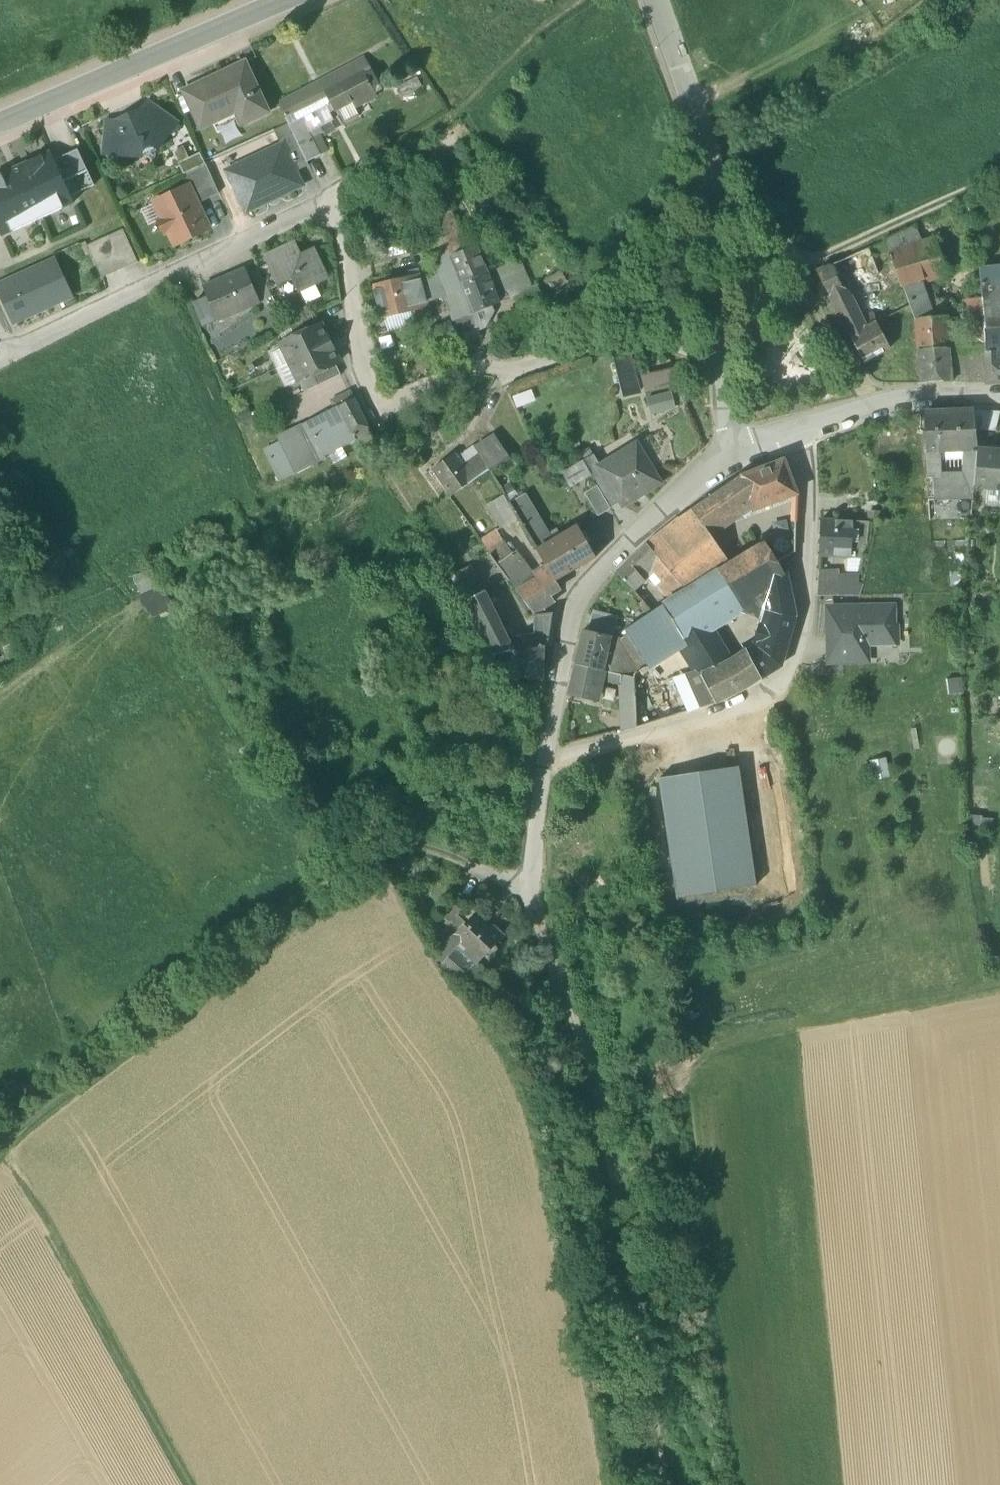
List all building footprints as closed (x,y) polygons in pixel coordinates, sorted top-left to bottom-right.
[(323,80),(336,109),(338,113),(353,105),(356,111),(378,99),(373,90),(381,86),(367,58),(323,80)] [(222,79),(185,96),(200,129),(237,112),(244,126),(269,114),(245,63),(220,75),(222,79)] [(307,136),(315,132),(334,122),(329,112),(336,109),(323,80),(278,103),(293,135),(296,141),(307,136)] [(176,124),(155,109),(147,119),(169,134),(176,124)] [(147,119),(138,113),(121,121),(120,129),(118,155),(118,157),(139,159),(140,143),(148,139),(161,148),(170,135),(169,134),(147,119)] [(120,129),(107,128),(105,154),(118,155),(120,129)] [(315,132),(307,136),(318,158),(326,154),(315,132)] [(296,141),(293,135),(279,141),(282,147),(282,146),(295,173),(309,167),(307,163),(296,141)] [(307,136),(296,141),(307,163),(318,158),(307,136)] [(282,147),(244,165),(235,189),(239,196),(244,198),(250,210),(266,203),(267,201),(267,199),(277,194),(278,196),(280,196),(302,186),(295,173),(282,146),(282,147)] [(78,151),(55,161),(64,183),(88,172),(78,151)] [(1,177),(1,176),(0,176),(0,233),(2,237),(13,232),(14,232),(63,210),(63,209),(74,204),(64,183),(55,161),(51,154),(41,158),(40,158),(28,163),(29,164),(1,177)] [(206,166),(183,177),(188,187),(189,187),(197,205),(219,195),(206,166)] [(197,205),(189,187),(188,187),(155,203),(163,220),(159,222),(165,234),(169,232),(175,246),(209,230),(197,205)] [(448,254),(450,257),(451,257),(468,251),(451,209),(433,216),(443,242),(448,254)] [(418,222),(428,248),(443,242),(433,216),(418,222)] [(885,241),(890,256),(919,247),(913,228),(885,241)] [(124,230),(87,247),(102,279),(138,262),(124,230)] [(874,276),(893,266),(890,256),(885,241),(868,249),(845,261),(857,285),(874,276)] [(904,287),(920,282),(946,273),(936,241),(919,247),(890,256),(893,266),(899,280),(901,287),(904,287)] [(429,260),(448,254),(443,242),(428,248),(425,249),(429,260)] [(302,256),(298,254),(294,244),(265,257),(269,264),(278,284),(290,278),(294,279),(300,291),(326,279),(313,250),(302,256)] [(468,251),(451,257),(460,285),(461,285),(486,275),(476,248),(468,251)] [(472,313),(461,285),(460,285),(450,257),(448,254),(429,260),(454,320),(472,313)] [(845,261),(819,275),(831,299),(846,291),(857,285),(845,261)] [(507,291),(529,283),(520,262),(499,271),(507,291)] [(278,284),(269,264),(258,269),(268,291),(279,286),(278,284)] [(0,286),(0,293),(13,323),(61,302),(44,266),(0,286)] [(881,289),(899,280),(893,266),(874,276),(881,289)] [(981,270),(985,314),(985,323),(999,322),(999,268),(981,270)] [(247,274),(244,269),(202,288),(206,297),(217,321),(259,303),(247,274)] [(268,291),(258,269),(247,274),(259,303),(271,297),(268,291)] [(400,274),(393,275),(402,313),(427,307),(419,278),(402,282),(400,274)] [(393,275),(384,277),(386,285),(375,287),(382,318),(402,313),(393,275)] [(486,275),(461,285),(472,313),(478,330),(485,327),(489,317),(486,308),(497,304),(486,275)] [(934,320),(920,282),(904,287),(917,324),(932,321),(934,320)] [(537,286),(514,299),(521,310),(528,306),(544,298),(537,286)] [(866,330),(846,291),(831,299),(850,337),(866,330)] [(798,295),(789,300),(796,312),(805,308),(798,295)] [(206,297),(193,303),(203,327),(217,321),(206,297)] [(521,310),(507,318),(501,332),(504,339),(535,317),(528,306),(521,310)] [(985,314),(966,315),(968,348),(973,347),(987,346),(985,323),(985,314)] [(312,316),(290,327),(296,338),(317,328),(312,316)] [(934,320),(932,321),(917,324),(919,352),(950,349),(947,319),(934,320)] [(985,323),(987,346),(987,352),(999,351),(999,322),(985,323)] [(866,330),(850,337),(864,363),(891,349),(878,323),(866,330)] [(296,338),(282,345),(290,363),(330,344),(321,326),(296,338)] [(290,363),(299,382),(303,380),(335,364),(336,365),(339,363),(330,344),(290,363)] [(987,346),(973,347),(972,364),(972,373),(986,372),(987,360),(987,352),(987,346)] [(950,349),(919,352),(922,384),(953,382),(950,349)] [(987,352),(987,360),(999,360),(999,351),(987,352)] [(633,355),(613,358),(626,402),(627,406),(648,400),(633,355)] [(987,360),(986,372),(988,385),(999,384),(999,360),(987,360)] [(335,364),(303,380),(308,391),(341,376),(336,365),(335,364)] [(642,373),(645,390),(670,385),(667,368),(642,373)] [(986,372),(972,373),(973,383),(988,385),(986,372)] [(350,392),(331,402),(335,409),(338,408),(354,400),(350,392)] [(354,400),(338,408),(355,441),(358,447),(373,439),(354,400)] [(335,409),(327,413),(343,447),(355,441),(338,408),(335,409)] [(958,412),(938,413),(939,435),(959,434),(958,412)] [(974,412),(958,412),(959,434),(960,451),(977,451),(978,451),(974,412)] [(327,413),(312,421),(314,425),(299,433),(296,428),(277,438),(280,443),(295,474),(325,459),(324,456),(343,447),(327,413)] [(933,453),(940,452),(939,435),(938,413),(931,414),(933,453)] [(926,453),(933,453),(931,414),(924,414),(926,453)] [(959,434),(939,435),(940,452),(960,451),(959,434)] [(476,451),(481,457),(490,470),(510,458),(497,437),(476,451)] [(295,474),(280,443),(265,451),(280,482),(295,474)] [(601,467),(600,467),(621,503),(623,506),(660,484),(637,445),(601,467)] [(933,453),(935,479),(936,499),(936,502),(973,502),(977,451),(960,451),(940,452),(933,453)] [(977,451),(975,487),(999,489),(999,453),(977,451)] [(935,479),(933,453),(926,453),(927,479),(935,479)] [(621,503),(600,467),(601,467),(594,455),(582,462),(598,488),(610,509),(621,503)] [(455,456),(432,470),(451,497),(472,482),(464,469),(455,456)] [(490,470),(481,457),(464,469),(472,482),(490,470)] [(784,460),(768,467),(767,465),(758,468),(759,470),(742,476),(752,500),(756,510),(797,495),(784,460)] [(742,476),(692,511),(707,531),(752,500),(742,476)] [(610,509),(598,488),(585,495),(598,516),(610,509)] [(518,520),(510,506),(504,496),(487,506),(501,530),(518,520)] [(553,543),(525,496),(510,506),(518,520),(538,552),(553,543)] [(936,502),(936,499),(926,499),(927,511),(936,511),(936,502)] [(973,502),(936,502),(936,511),(937,513),(972,512),(973,502)] [(685,590),(730,563),(707,531),(692,511),(679,519),(666,529),(647,544),(662,563),(685,590)] [(853,522),(820,522),(819,557),(853,558),(853,556),(853,522)] [(869,523),(853,522),(853,556),(869,556),(869,523)] [(796,523),(765,543),(777,564),(796,552),(796,523)] [(553,543),(538,552),(549,571),(556,582),(596,558),(579,527),(553,543)] [(506,553),(510,550),(496,530),(480,541),(498,564),(499,563),(508,556),(506,553)] [(765,543),(663,605),(682,638),(698,626),(699,626),(740,602),(766,585),(784,574),(777,564),(765,543)] [(647,544),(616,574),(632,591),(648,575),(662,563),(647,544)] [(532,581),(512,553),(508,556),(499,563),(509,580),(517,592),(532,581)] [(669,600),(685,590),(662,563),(648,575),(669,600)] [(470,567),(451,577),(465,602),(467,602),(485,593),(470,567)] [(532,581),(517,592),(535,616),(546,615),(544,609),(555,603),(549,594),(559,588),(556,582),(549,571),(532,581)] [(856,571),(819,572),(818,597),(857,596),(856,571)] [(784,574),(766,585),(773,613),(794,619),(784,574)] [(485,593),(467,602),(494,656),(510,652),(514,652),(507,638),(485,593)] [(682,638),(663,605),(662,604),(650,611),(625,630),(644,662),(682,638)] [(893,608),(829,609),(830,663),(857,662),(857,644),(893,643),(898,643),(898,625),(893,625),(893,608)] [(773,613),(761,652),(750,659),(760,679),(780,666),(794,619),(773,613)] [(532,634),(507,638),(514,652),(544,648),(548,647),(553,614),(546,615),(535,616),(532,634)] [(592,616),(589,627),(612,632),(615,621),(592,616)] [(720,650),(699,626),(698,626),(682,638),(704,674),(727,663),(720,650)] [(611,637),(583,631),(575,665),(577,666),(602,671),(603,671),(606,660),(611,637)] [(484,643),(458,658),(466,672),(492,657),(484,643)] [(544,648),(514,652),(513,656),(513,678),(542,679),(544,657),(544,648)] [(704,674),(702,676),(707,686),(715,701),(716,704),(745,690),(744,689),(760,679),(750,659),(746,652),(731,661),(727,663),(704,674)] [(634,666),(606,660),(603,671),(632,678),(634,666)] [(650,665),(634,676),(635,692),(637,727),(676,716),(670,700),(665,684),(657,663),(650,665)] [(602,671),(577,666),(569,696),(596,702),(600,679),(602,671)] [(603,671),(602,671),(600,679),(621,684),(621,695),(635,692),(634,678),(632,678),(603,671)] [(707,686),(670,700),(676,716),(715,701),(707,686)] [(635,692),(621,695),(623,731),(637,727),(635,692)] [(660,782),(676,897),(753,887),(738,772),(660,782)] [(990,830),(993,819),(973,815),(971,826),(990,830)] [(440,916),(451,926),(467,908),(456,898),(440,916)] [(475,915),(457,934),(467,943),(486,959),(507,936),(494,925),(490,929),(475,915)] [(434,960),(441,973),(451,961),(467,943),(457,934),(434,960)] [(469,978),(451,961),(441,973),(442,975),(459,988),(469,978)]
